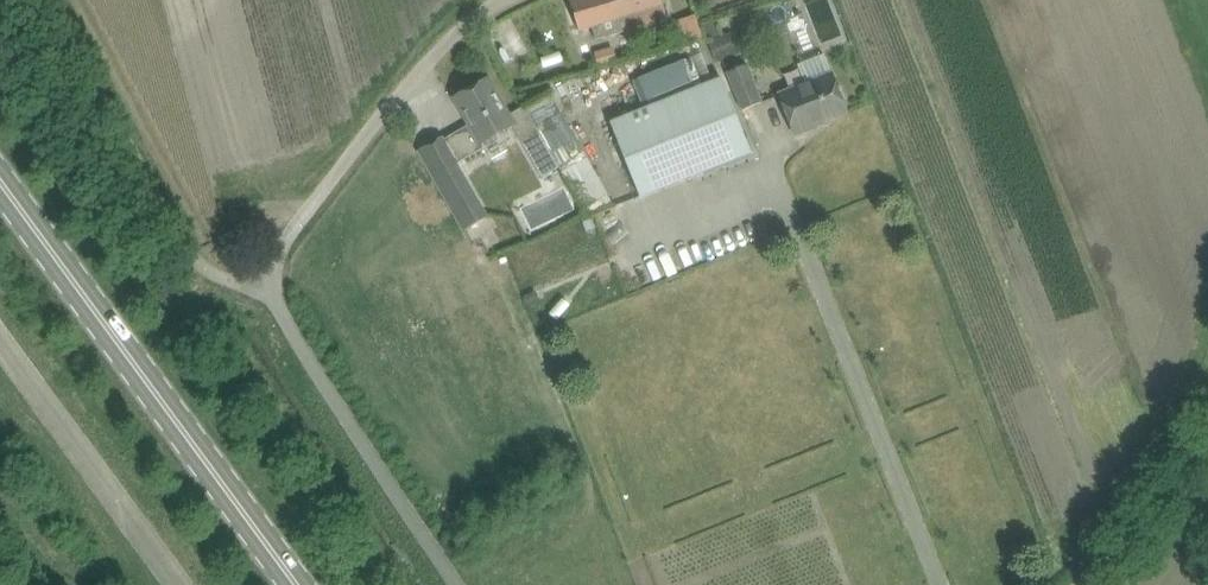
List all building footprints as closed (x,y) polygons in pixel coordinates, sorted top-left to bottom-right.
[(570,1),(579,30),(592,26),(596,40),(619,33),(625,31),(624,30),(635,27),(641,25),(642,29),(668,19),(662,0),(572,0),(570,1)] [(748,63),(728,71),(742,109),(763,102),(748,63)] [(833,72),(777,94),(793,135),(848,113),(833,72)] [(634,80),(645,109),(657,104),(645,75),(634,80)] [(611,123),(636,185),(641,198),(753,153),(722,77),(657,104),(645,109),(611,123)] [(454,97),(466,118),(470,125),(447,137),(461,161),(483,148),(480,144),(512,125),(542,176),(558,166),(524,107),(509,115),(489,78),(454,97)] [(442,138),(419,151),(464,230),(487,217),(442,138)] [(592,219),(583,222),(588,236),(597,232),(592,219)] [(535,293),(524,297),(527,305),(538,301),(535,293)]
